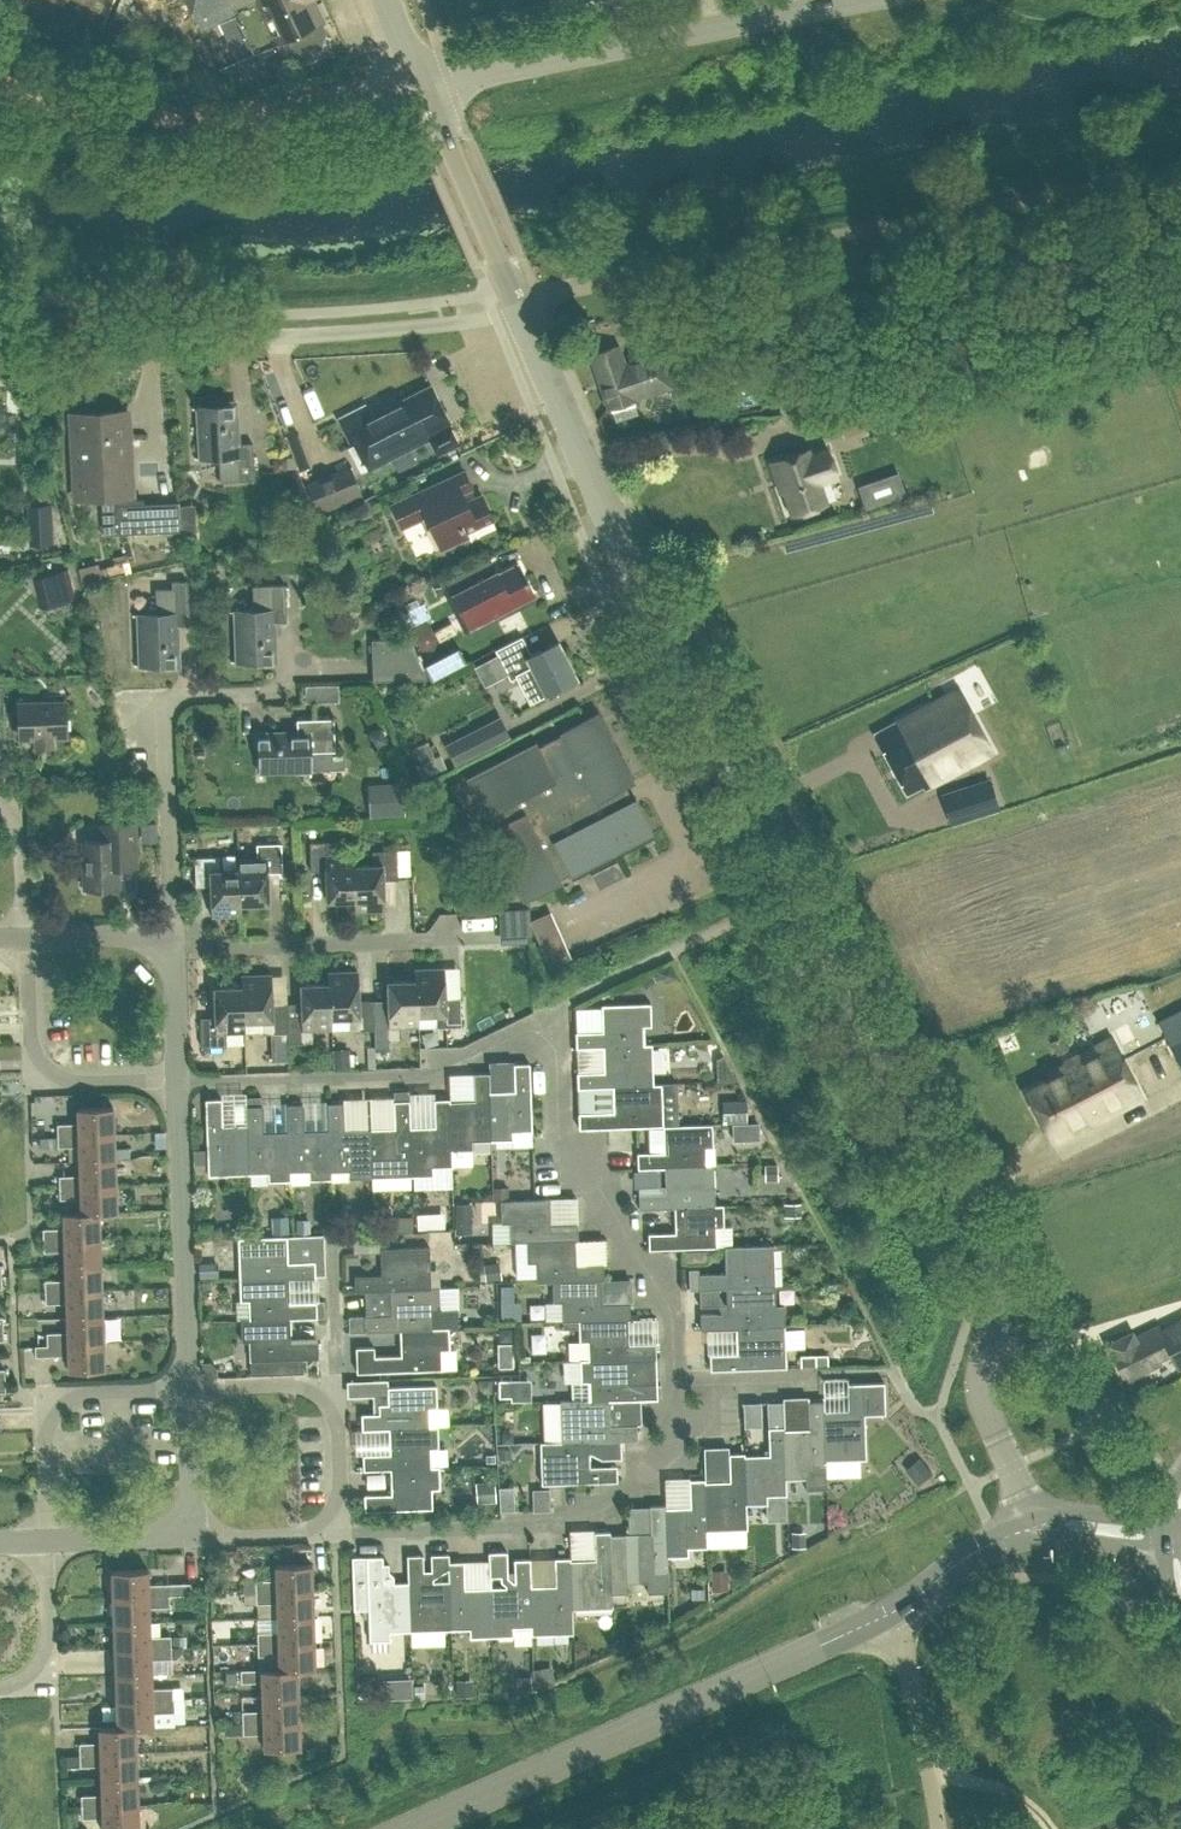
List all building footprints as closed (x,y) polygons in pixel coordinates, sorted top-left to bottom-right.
[(113,0),(87,0),(82,11),(105,20),(113,0)] [(189,9),(208,0),(185,0),(189,9)] [(321,20),(312,0),(208,0),(189,9),(200,31),(235,15),(253,55),(276,44),(280,54),(299,61),(318,52),(326,31),(321,20)] [(641,355),(644,365),(637,368),(627,371),(618,345),(590,355),(608,407),(646,394),(671,385),(674,394),(695,387),(680,342),(641,355)] [(339,419),(365,470),(428,437),(436,453),(458,442),(449,422),(431,385),(385,408),(364,418),(360,409),(339,419)] [(219,457),(220,481),(255,480),(253,443),(235,444),(233,405),(192,407),(192,409),(201,408),(203,442),(200,442),(201,457),(195,457),(195,458),(219,457)] [(76,497),(132,494),(128,411),(71,414),(76,497)] [(807,448),(769,461),(776,479),(779,478),(791,514),(826,502),(819,482),(837,476),(827,447),(809,454),(807,448)] [(352,465),(308,483),(319,512),(364,495),(352,465)] [(403,527),(427,516),(442,549),(469,536),(466,531),(494,518),(483,495),(467,502),(463,492),(472,488),(464,471),(392,504),(403,527)] [(858,485),(865,508),(908,494),(900,471),(858,485)] [(149,532),(148,503),(117,504),(119,533),(149,532)] [(50,504),(29,505),(31,543),(52,542),(50,504)] [(100,577),(131,569),(127,553),(117,556),(118,563),(97,568),(100,577)] [(496,570),(488,574),(482,561),(441,582),(465,629),(534,593),(519,564),(498,575),(496,570)] [(76,599),(68,569),(35,577),(43,607),(76,599)] [(174,625),(190,625),(188,580),(172,581),(172,588),(156,589),(156,613),(133,614),(133,616),(138,615),(139,630),(142,630),(143,663),(134,664),(134,665),(175,664),(174,625)] [(190,582),(189,604),(214,605),(214,583),(190,582)] [(271,622),(287,621),(285,584),(253,585),(253,610),(230,611),(230,612),(235,612),(236,626),(239,626),(240,660),(231,660),(231,662),(272,660),(271,622)] [(546,694),(577,677),(558,640),(530,654),(521,637),(496,650),(510,678),(517,674),(531,702),(546,694)] [(373,679),(373,680),(428,679),(406,638),(371,639),(372,660),(383,659),(383,679),(373,679)] [(305,703),(326,703),(326,686),(304,687),(305,703)] [(923,783),(925,787),(992,750),(958,686),(874,732),(906,792),(923,783)] [(18,702),(19,737),(66,735),(65,700),(18,702)] [(653,832),(636,799),(627,804),(619,788),(632,781),(596,713),(563,730),(564,732),(538,745),(537,743),(468,779),(485,812),(488,811),(496,827),(489,830),(525,899),(558,882),(557,879),(570,872),(572,875),(653,832)] [(310,751),(335,750),(334,718),(297,719),(297,735),(259,736),(260,777),(261,777),(261,768),(295,767),(295,770),(309,770),(309,775),(311,775),(310,751)] [(478,728),(446,744),(455,763),(488,746),(478,728)] [(410,745),(422,775),(445,766),(433,735),(410,745)] [(989,780),(970,786),(979,814),(998,807),(989,780)] [(378,785),(379,813),(402,811),(400,784),(378,785)] [(118,887),(118,867),(137,866),(136,856),(135,822),(101,823),(101,839),(82,840),(84,888),(118,887)] [(354,864),(355,864),(354,853),(335,854),(335,841),(310,841),(311,871),(326,870),(327,900),(354,899),(355,899),(354,864)] [(240,903),(268,902),(267,872),(282,872),(281,842),(256,843),(257,857),(237,858),(238,869),(240,903)] [(372,864),(355,864),(354,864),(355,899),(354,899),(355,910),(384,909),(383,879),(398,879),(397,849),(372,850),(372,864)] [(238,869),(220,869),(219,856),(194,857),(195,886),(210,885),(211,915),(241,914),(240,903),(238,869)] [(499,929),(529,928),(529,909),(498,910),(499,929)] [(570,957),(558,929),(539,937),(551,965),(570,957)] [(415,968),(415,979),(416,979),(417,1014),(418,1014),(436,1013),(436,1026),(461,1025),(460,996),(445,997),(444,967),(415,968)] [(330,1017),(331,1017),(349,1016),(349,1030),(374,1029),(373,1010),(374,1010),(373,999),(359,1000),(357,970),(328,971),(329,982),(330,1017)] [(287,1003),(272,1003),(271,973),(241,974),(242,985),(243,985),(244,1020),(262,1019),(263,1033),(287,1032),(288,1032),(287,1014),(287,1003)] [(389,1045),(389,1039),(399,1039),(399,1025),(418,1025),(418,1014),(417,1014),(416,979),(415,979),(387,980),(388,1010),(374,1010),(373,1010),(374,1029),(374,1040),(375,1040),(375,1046),(389,1045)] [(329,982),(301,983),(302,1013),(287,1014),(288,1032),(287,1032),(288,1043),(313,1042),(312,1028),(332,1028),(331,1017),(330,1017),(329,982)] [(243,985),(242,985),(214,986),(215,1016),(200,1017),(201,1046),(226,1045),(226,1032),(245,1031),(244,1020),(243,985)] [(576,1047),(603,1046),(603,1045),(643,1044),(643,1043),(642,1025),(651,1025),(650,1002),(601,1004),(602,1030),(575,1031),(576,1047)] [(1158,1019),(1167,1037),(1180,1029),(1180,1007),(1158,1019)] [(1167,1037),(1180,1064),(1180,1029),(1167,1037)] [(1069,1047),(1062,1034),(1050,1040),(1057,1053),(1069,1047)] [(1025,1090),(1052,1143),(1143,1096),(1111,1036),(1062,1062),(1063,1064),(1047,1073),(1049,1078),(1025,1090)] [(653,1084),(653,1083),(652,1043),(643,1043),(643,1044),(603,1045),(603,1046),(604,1070),(577,1071),(577,1087),(612,1086),(612,1085),(653,1084)] [(287,1046),(273,1046),(273,1060),(287,1060),(287,1046)] [(335,1054),(335,1065),(349,1065),(349,1053),(335,1054)] [(717,1079),(737,1079),(724,1053),(716,1057),(717,1079)] [(532,1130),(530,1088),(529,1062),(513,1063),(514,1090),(490,1090),(489,1091),(491,1139),(512,1139),(512,1131),(532,1130)] [(473,1072),(474,1088),(474,1099),(450,1100),(449,1100),(451,1149),(472,1148),(472,1140),(491,1139),(489,1091),(490,1090),(489,1072),(473,1072)] [(586,1111),(578,1112),(579,1128),(587,1127),(608,1127),(663,1125),(680,1124),(678,1082),(661,1083),(653,1083),(653,1084),(612,1085),(612,1086),(613,1110),(586,1111)] [(408,1090),(394,1090),(395,1099),(408,1098),(408,1090)] [(261,1096),(246,1096),(247,1105),(262,1104),(261,1096)] [(208,1174),(249,1173),(248,1124),(247,1124),(222,1124),(221,1098),(205,1098),(208,1174)] [(452,1165),(451,1149),(449,1100),(450,1100),(450,1098),(434,1098),(435,1125),(410,1126),(409,1126),(411,1175),(433,1174),(432,1166),(452,1165)] [(369,1128),(371,1177),(411,1175),(409,1126),(410,1126),(409,1099),(393,1100),(394,1127),(369,1128)] [(744,1101),(724,1102),(725,1119),(744,1119),(744,1101)] [(349,1177),(371,1177),(369,1128),(344,1129),(343,1102),(327,1102),(328,1129),(329,1129),(330,1170),(331,1170),(349,1169),(349,1177)] [(331,1178),(331,1170),(330,1170),(329,1129),(328,1129),(303,1130),(302,1103),(286,1104),(287,1130),(288,1130),(290,1171),(308,1171),(309,1179),(331,1178)] [(268,1172),(268,1180),(291,1179),(290,1171),(288,1130),(287,1130),(263,1131),(262,1104),(247,1105),(246,1105),(247,1124),(248,1124),(249,1173),(268,1172)] [(77,1122),(57,1123),(57,1135),(114,1133),(113,1106),(77,1107),(77,1122)] [(664,1151),(637,1152),(637,1168),(664,1166),(664,1165),(705,1164),(704,1146),(713,1146),(712,1123),(680,1124),(663,1125),(664,1151)] [(759,1123),(733,1124),(733,1139),(759,1138),(759,1123)] [(165,1144),(165,1131),(154,1132),(154,1144),(165,1144)] [(57,1135),(58,1146),(78,1145),(79,1160),(115,1159),(114,1133),(57,1135)] [(205,1149),(194,1149),(194,1162),(205,1162),(205,1149)] [(52,1168),(66,1167),(65,1151),(50,1152),(52,1168)] [(79,1174),(59,1175),(59,1187),(116,1185),(115,1159),(79,1160),(79,1174)] [(665,1191),(639,1192),(639,1208),(642,1208),(674,1207),(674,1206),(715,1205),(715,1204),(713,1163),(705,1164),(664,1165),(664,1166),(665,1191)] [(777,1164),(767,1164),(767,1179),(777,1179),(777,1164)] [(59,1187),(60,1198),(80,1197),(81,1211),(81,1212),(99,1211),(99,1212),(117,1211),(116,1185),(59,1187)] [(493,1186),(493,1198),(507,1198),(507,1186),(493,1186)] [(549,1198),(534,1198),(500,1199),(501,1222),(509,1221),(510,1240),(510,1241),(526,1240),(575,1238),(575,1239),(578,1239),(577,1223),(550,1224),(549,1198)] [(455,1202),(455,1219),(463,1219),(470,1212),(470,1202),(455,1202)] [(799,1203),(787,1203),(787,1215),(799,1215),(799,1203)] [(675,1231),(648,1232),(649,1248),(680,1247),(683,1247),(716,1246),(725,1245),(733,1245),(732,1226),(724,1226),(723,1204),(715,1204),(715,1205),(674,1206),(674,1207),(675,1231)] [(63,1227),(43,1228),(43,1239),(100,1237),(99,1212),(99,1211),(81,1212),(81,1211),(63,1212),(63,1227)] [(426,1213),(416,1213),(417,1228),(427,1228),(426,1213)] [(397,1214),(397,1231),(413,1230),(412,1214),(397,1214)] [(287,1215),(271,1216),(271,1233),(287,1232),(287,1215)] [(309,1218),(296,1218),(296,1234),(309,1234),(309,1218)] [(287,1235),(238,1237),(239,1277),(288,1276),(288,1277),(315,1276),(315,1273),(315,1260),(288,1261),(287,1235)] [(44,1251),(64,1250),(65,1264),(101,1263),(100,1237),(43,1239),(44,1251)] [(536,1281),(552,1280),(552,1279),(601,1278),(604,1278),(603,1262),(576,1263),(575,1239),(575,1238),(526,1240),(527,1262),(535,1261),(536,1281)] [(698,1269),(689,1269),(689,1289),(699,1288),(726,1287),(775,1285),(775,1284),(773,1244),(733,1245),(725,1245),(725,1271),(699,1272),(698,1269)] [(355,1291),(390,1289),(390,1288),(431,1287),(429,1246),(380,1248),(381,1274),(354,1275),(355,1291)] [(324,1260),(315,1260),(315,1273),(325,1273),(324,1260)] [(497,1261),(484,1263),(486,1279),(499,1278),(497,1261)] [(65,1279),(45,1280),(45,1291),(101,1289),(101,1263),(65,1264),(65,1279)] [(239,1277),(239,1278),(240,1300),(248,1299),(249,1317),(249,1318),(290,1316),(290,1317),(317,1316),(316,1300),(289,1301),(288,1277),(288,1276),(239,1277)] [(552,1279),(552,1280),(553,1301),(561,1301),(562,1320),(564,1320),(578,1320),(578,1319),(627,1317),(627,1318),(630,1318),(629,1302),(602,1303),(601,1278),(552,1279)] [(210,1280),(201,1280),(201,1289),(204,1289),(210,1283),(210,1280)] [(514,1284),(500,1284),(500,1298),(514,1298),(514,1284)] [(700,1313),(700,1329),(736,1328),(736,1327),(768,1326),(768,1325),(784,1324),(784,1306),(776,1307),(775,1285),(726,1287),(699,1288),(700,1305),(718,1304),(723,1312),(700,1313)] [(390,1288),(390,1289),(391,1314),(349,1315),(349,1331),(399,1330),(399,1329),(432,1327),(431,1309),(440,1309),(439,1286),(431,1287),(390,1288)] [(45,1303),(66,1302),(66,1316),(102,1315),(101,1289),(45,1291),(45,1303)] [(67,1331),(46,1332),(47,1343),(103,1341),(102,1315),(66,1316),(67,1331)] [(302,1357),(318,1357),(317,1341),(291,1342),(290,1317),(290,1316),(249,1318),(249,1317),(241,1318),(242,1340),(250,1340),(251,1374),(303,1372),(302,1357)] [(587,1341),(588,1358),(588,1359),(629,1358),(629,1359),(656,1357),(655,1341),(628,1342),(627,1318),(627,1317),(578,1319),(578,1320),(579,1341),(587,1341)] [(579,1327),(578,1320),(564,1320),(563,1320),(563,1328),(579,1327)] [(1128,1379),(1162,1362),(1160,1359),(1168,1355),(1169,1358),(1174,1356),(1178,1364),(1176,1366),(1176,1367),(1180,1364),(1180,1323),(1163,1332),(1159,1324),(1135,1336),(1138,1342),(1133,1345),(1127,1333),(1106,1343),(1112,1355),(1122,1375),(1125,1373),(1128,1379)] [(736,1352),(709,1353),(710,1369),(786,1366),(784,1324),(768,1325),(768,1326),(736,1327),(736,1328),(736,1352)] [(357,1372),(442,1369),(441,1349),(449,1349),(449,1326),(432,1327),(399,1329),(399,1330),(401,1354),(374,1355),(374,1346),(356,1346),(357,1372)] [(512,1339),(512,1327),(499,1327),(499,1335),(505,1339),(512,1339)] [(104,1368),(103,1341),(47,1343),(47,1344),(35,1344),(36,1355),(47,1355),(68,1354),(68,1369),(104,1368)] [(609,1400),(657,1398),(657,1382),(630,1383),(629,1359),(629,1358),(588,1359),(588,1358),(580,1359),(581,1381),(589,1381),(589,1399),(589,1400),(609,1399),(609,1400)] [(491,1390),(491,1378),(478,1378),(478,1386),(484,1390),(491,1390)] [(436,1384),(388,1386),(387,1379),(372,1379),(373,1395),(387,1394),(388,1403),(378,1403),(379,1412),(361,1413),(362,1429),(389,1428),(389,1427),(429,1426),(429,1425),(429,1407),(437,1407),(436,1384)] [(510,1395),(510,1379),(499,1379),(499,1395),(510,1395)] [(866,1458),(864,1414),(885,1413),(884,1381),(847,1383),(848,1410),(824,1410),(823,1411),(825,1459),(866,1458)] [(589,1441),(620,1440),(624,1439),(637,1439),(636,1423),(609,1424),(609,1400),(609,1399),(589,1400),(589,1399),(560,1400),(561,1440),(561,1441),(589,1440),(589,1441)] [(767,1401),(768,1426),(769,1453),(744,1454),(745,1503),(746,1503),(767,1502),(767,1494),(786,1493),(786,1477),(785,1477),(783,1428),(784,1428),(783,1400),(767,1401)] [(826,1488),(826,1468),(825,1459),(823,1411),(824,1410),(823,1400),(807,1400),(808,1427),(784,1428),(783,1428),(785,1477),(786,1477),(807,1476),(807,1488),(826,1488)] [(431,1465),(430,1447),(438,1447),(437,1425),(429,1425),(429,1426),(389,1427),(389,1428),(389,1452),(363,1453),(363,1469),(390,1468),(431,1466),(431,1465)] [(510,1430),(501,1430),(501,1441),(514,1441),(514,1434),(510,1430)] [(541,1483),(550,1483),(617,1480),(616,1464),(589,1465),(589,1452),(590,1452),(602,1458),(621,1457),(620,1440),(589,1441),(589,1440),(561,1441),(561,1440),(540,1441),(541,1483)] [(706,1529),(707,1529),(747,1528),(746,1503),(745,1503),(744,1454),(744,1452),(728,1452),(729,1479),(705,1480),(704,1480),(706,1529)] [(918,1484),(932,1472),(918,1456),(904,1469),(918,1484)] [(390,1468),(391,1493),(364,1494),(365,1510),(432,1507),(432,1488),(440,1487),(439,1465),(431,1465),(431,1466),(390,1468)] [(666,1555),(667,1555),(688,1554),(688,1546),(707,1546),(707,1529),(706,1529),(704,1480),(705,1480),(705,1478),(689,1479),(690,1505),(665,1506),(666,1555)] [(493,1480),(476,1481),(477,1501),(495,1500),(493,1480)] [(786,1493),(767,1494),(767,1502),(768,1520),(787,1519),(786,1493)] [(628,1591),(628,1581),(648,1580),(649,1591),(668,1590),(667,1555),(666,1555),(665,1506),(665,1504),(649,1505),(650,1531),(624,1532),(624,1533),(610,1533),(612,1592),(628,1591)] [(571,1608),(572,1608),(612,1606),(612,1592),(610,1533),(610,1530),(594,1531),(595,1558),(570,1559),(571,1608)] [(792,1531),(792,1547),(793,1547),(805,1547),(805,1540),(805,1531),(792,1531)] [(508,1580),(507,1561),(507,1551),(489,1551),(489,1561),(490,1586),(491,1635),(513,1634),(513,1626),(531,1625),(530,1585),(531,1585),(530,1558),(514,1558),(515,1585),(513,1585),(508,1580)] [(431,1571),(424,1576),(423,1553),(407,1554),(408,1581),(410,1630),(451,1628),(449,1579),(448,1579),(447,1553),(431,1553),(431,1571)] [(449,1561),(449,1553),(447,1553),(448,1579),(449,1579),(451,1628),(469,1628),(470,1636),(491,1635),(490,1586),(464,1587),(463,1560),(449,1561)] [(354,1609),(368,1608),(369,1640),(389,1639),(388,1630),(410,1630),(408,1581),(383,1582),(382,1555),(352,1556),(354,1609)] [(573,1632),(573,1624),(572,1608),(571,1608),(570,1559),(570,1556),(554,1557),(555,1584),(531,1585),(530,1585),(531,1625),(531,1634),(573,1632)] [(255,1580),(256,1591),(312,1589),(311,1562),(275,1564),(276,1579),(255,1580)] [(147,1568),(111,1569),(112,1597),(169,1595),(169,1594),(191,1593),(190,1582),(148,1583),(147,1568)] [(712,1589),(722,1589),(728,1589),(728,1585),(728,1569),(712,1569),(712,1589)] [(243,1580),(243,1592),(256,1591),(255,1580),(243,1580)] [(704,1587),(690,1587),(690,1598),(704,1598),(704,1587)] [(277,1616),(313,1615),(312,1589),(256,1591),(256,1603),(277,1602),(277,1616)] [(256,1591),(243,1592),(244,1603),(256,1603),(256,1591)] [(149,1606),(169,1606),(169,1595),(112,1597),(113,1622),(149,1621),(149,1606)] [(278,1631),(257,1631),(257,1643),(314,1641),(313,1615),(277,1616),(278,1631)] [(170,1635),(150,1635),(149,1621),(113,1622),(114,1648),(171,1646),(170,1635)] [(230,1641),(229,1627),(214,1628),(215,1642),(230,1641)] [(297,1668),(315,1668),(314,1641),(257,1643),(258,1655),(278,1654),(279,1667),(279,1668),(297,1668)] [(151,1658),(171,1658),(171,1646),(114,1648),(115,1674),(151,1673),(151,1658)] [(183,1646),(171,1646),(171,1658),(174,1658),(183,1649),(183,1646)] [(551,1666),(533,1668),(535,1685),(535,1687),(544,1686),(553,1685),(553,1682),(552,1677),(551,1666)] [(241,1681),(261,1681),(262,1695),(298,1694),(297,1668),(279,1668),(279,1667),(240,1669),(241,1681)] [(235,1681),(235,1671),(226,1671),(226,1681),(235,1681)] [(172,1687),(152,1687),(151,1673),(115,1674),(116,1700),(173,1698),(172,1687)] [(412,1677),(392,1678),(393,1698),(413,1697),(412,1677)] [(518,1688),(531,1688),(530,1677),(517,1677),(518,1688)] [(472,1679),(457,1679),(457,1688),(457,1695),(472,1695),(472,1688),(472,1679)] [(262,1709),(242,1710),(242,1721),(299,1719),(298,1694),(262,1695),(262,1709)] [(153,1710),(173,1710),(173,1698),(116,1700),(117,1725),(117,1726),(135,1725),(135,1726),(153,1726),(153,1710)] [(264,1748),(300,1746),(299,1719),(242,1721),(243,1733),(263,1733),(264,1748)] [(99,1741),(79,1742),(79,1753),(136,1751),(135,1726),(135,1725),(117,1726),(117,1725),(99,1726),(99,1741)] [(80,1765),(100,1764),(101,1779),(137,1777),(136,1751),(79,1753),(80,1765)] [(101,1779),(101,1793),(81,1794),(81,1805),(138,1803),(137,1777),(101,1779)] [(82,1817),(102,1816),(103,1828),(139,1828),(138,1803),(81,1805),(82,1817)]
